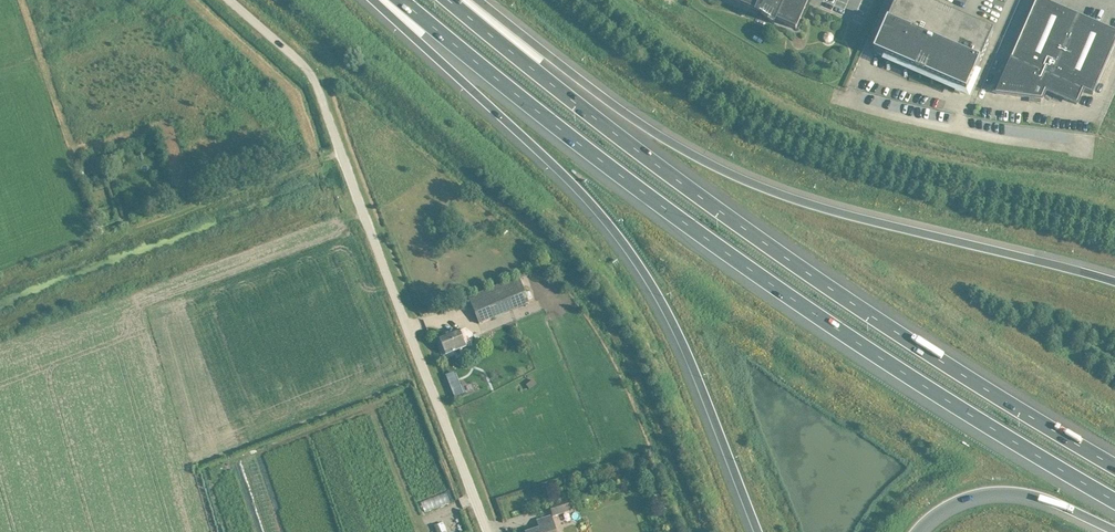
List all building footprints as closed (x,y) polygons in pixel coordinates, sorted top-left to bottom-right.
[(758,13),(757,15),(774,24),(776,20),(796,29),(809,0),(729,0),(758,13)] [(874,53),(956,89),(955,92),(960,94),(961,91),(966,94),(993,32),(920,0),(897,0),(874,53)] [(1029,98),(1041,100),(1045,91),(1077,104),(1083,91),(1093,95),(1114,44),(1114,32),(1040,0),(1038,0),(1012,59),(1011,59),(996,94),(1029,98)] [(115,160),(113,153),(95,159),(98,166),(115,160)] [(452,224),(437,232),(441,239),(456,231),(452,224)] [(520,277),(479,294),(469,298),(479,324),(530,303),(528,299),(533,297),(530,291),(526,293),(520,277)] [(460,330),(439,339),(446,355),(467,347),(466,346),(472,343),(473,335),(466,330),(461,332),(460,330)] [(454,373),(445,377),(454,399),(463,396),(454,373)] [(533,380),(526,386),(529,390),(536,384),(533,380)] [(458,489),(460,496),(467,494),(464,487),(458,489)] [(667,495),(658,499),(661,506),(670,502),(667,495)] [(576,509),(573,498),(550,506),(553,516),(571,511),(570,510),(576,509)] [(439,509),(429,511),(432,521),(441,519),(439,509)] [(551,517),(538,521),(540,529),(531,531),(556,531),(551,517)] [(458,520),(460,531),(468,530),(466,519),(458,520)]
